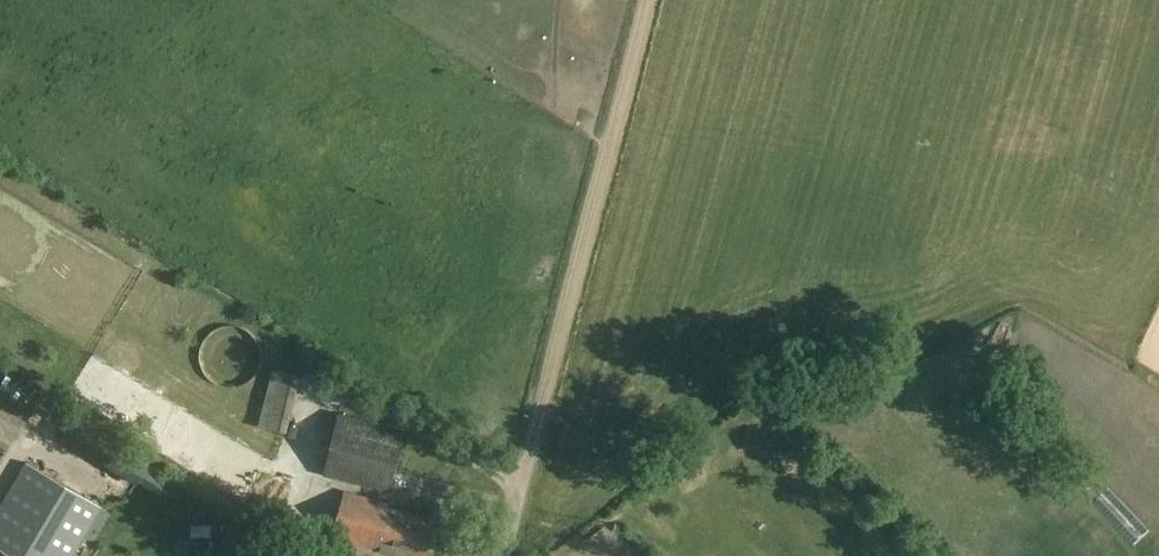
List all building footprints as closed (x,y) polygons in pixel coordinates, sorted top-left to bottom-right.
[(299,377),(273,371),(259,427),(285,433),(299,377)] [(406,430),(340,414),(325,475),(391,491),(406,430)] [(27,462),(0,506),(0,549),(12,555),(71,555),(101,506),(27,462)] [(387,503),(342,492),(331,538),(382,550),(382,547),(392,550),(392,548),(425,555),(433,519),(386,508),(386,507),(386,506),(387,503)] [(126,547),(137,530),(126,522),(115,540),(126,547)]
